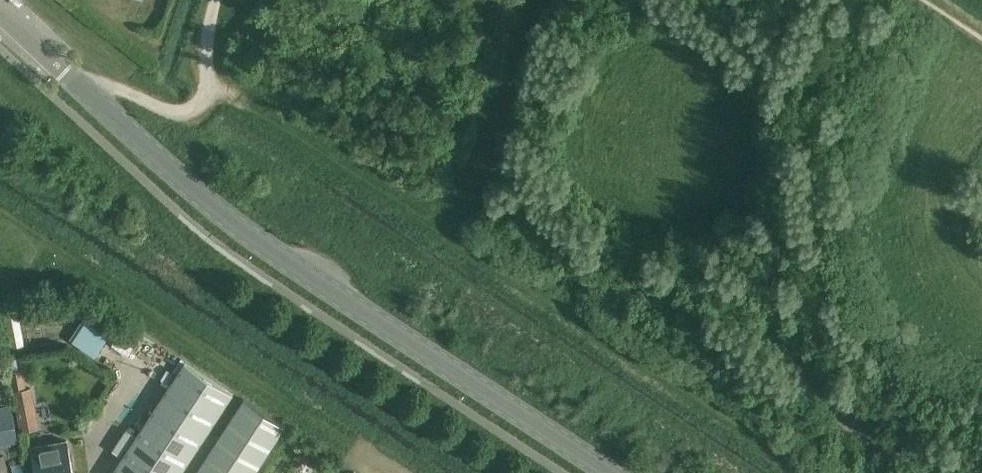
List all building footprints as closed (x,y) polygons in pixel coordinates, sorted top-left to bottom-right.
[(12,307),(0,309),(0,332),(17,328),(12,307)] [(31,339),(44,338),(43,307),(30,308),(31,339)] [(147,343),(156,348),(166,329),(157,324),(147,343)] [(112,472),(181,472),(233,394),(185,362),(136,436),(126,429),(113,450),(123,457),(112,472)] [(22,374),(5,376),(8,402),(25,400),(22,374)] [(285,425),(244,399),(195,472),(254,472),(285,425)] [(0,417),(0,472),(8,472),(5,457),(10,456),(8,447),(19,445),(13,415),(0,417)] [(67,440),(31,447),(36,472),(73,472),(67,440)]
